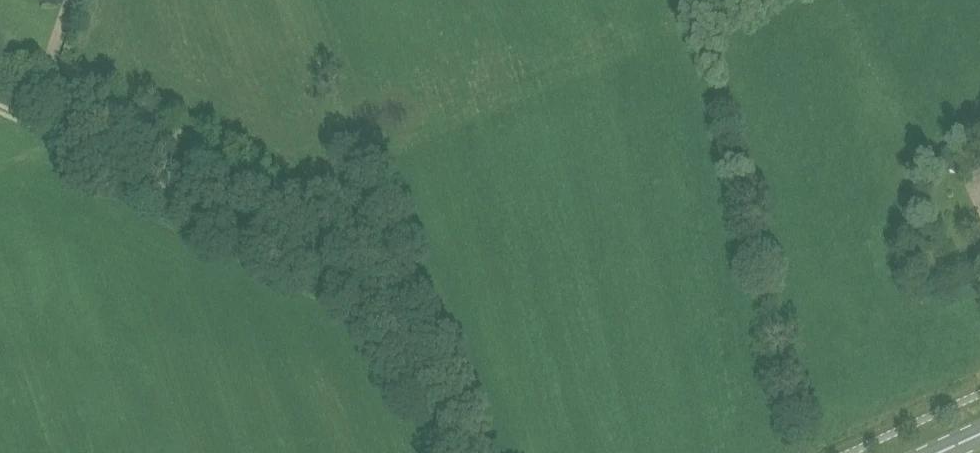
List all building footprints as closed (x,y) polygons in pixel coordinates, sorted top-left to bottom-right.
[(968,163),(970,177),(979,175),(979,161),(968,163)]
